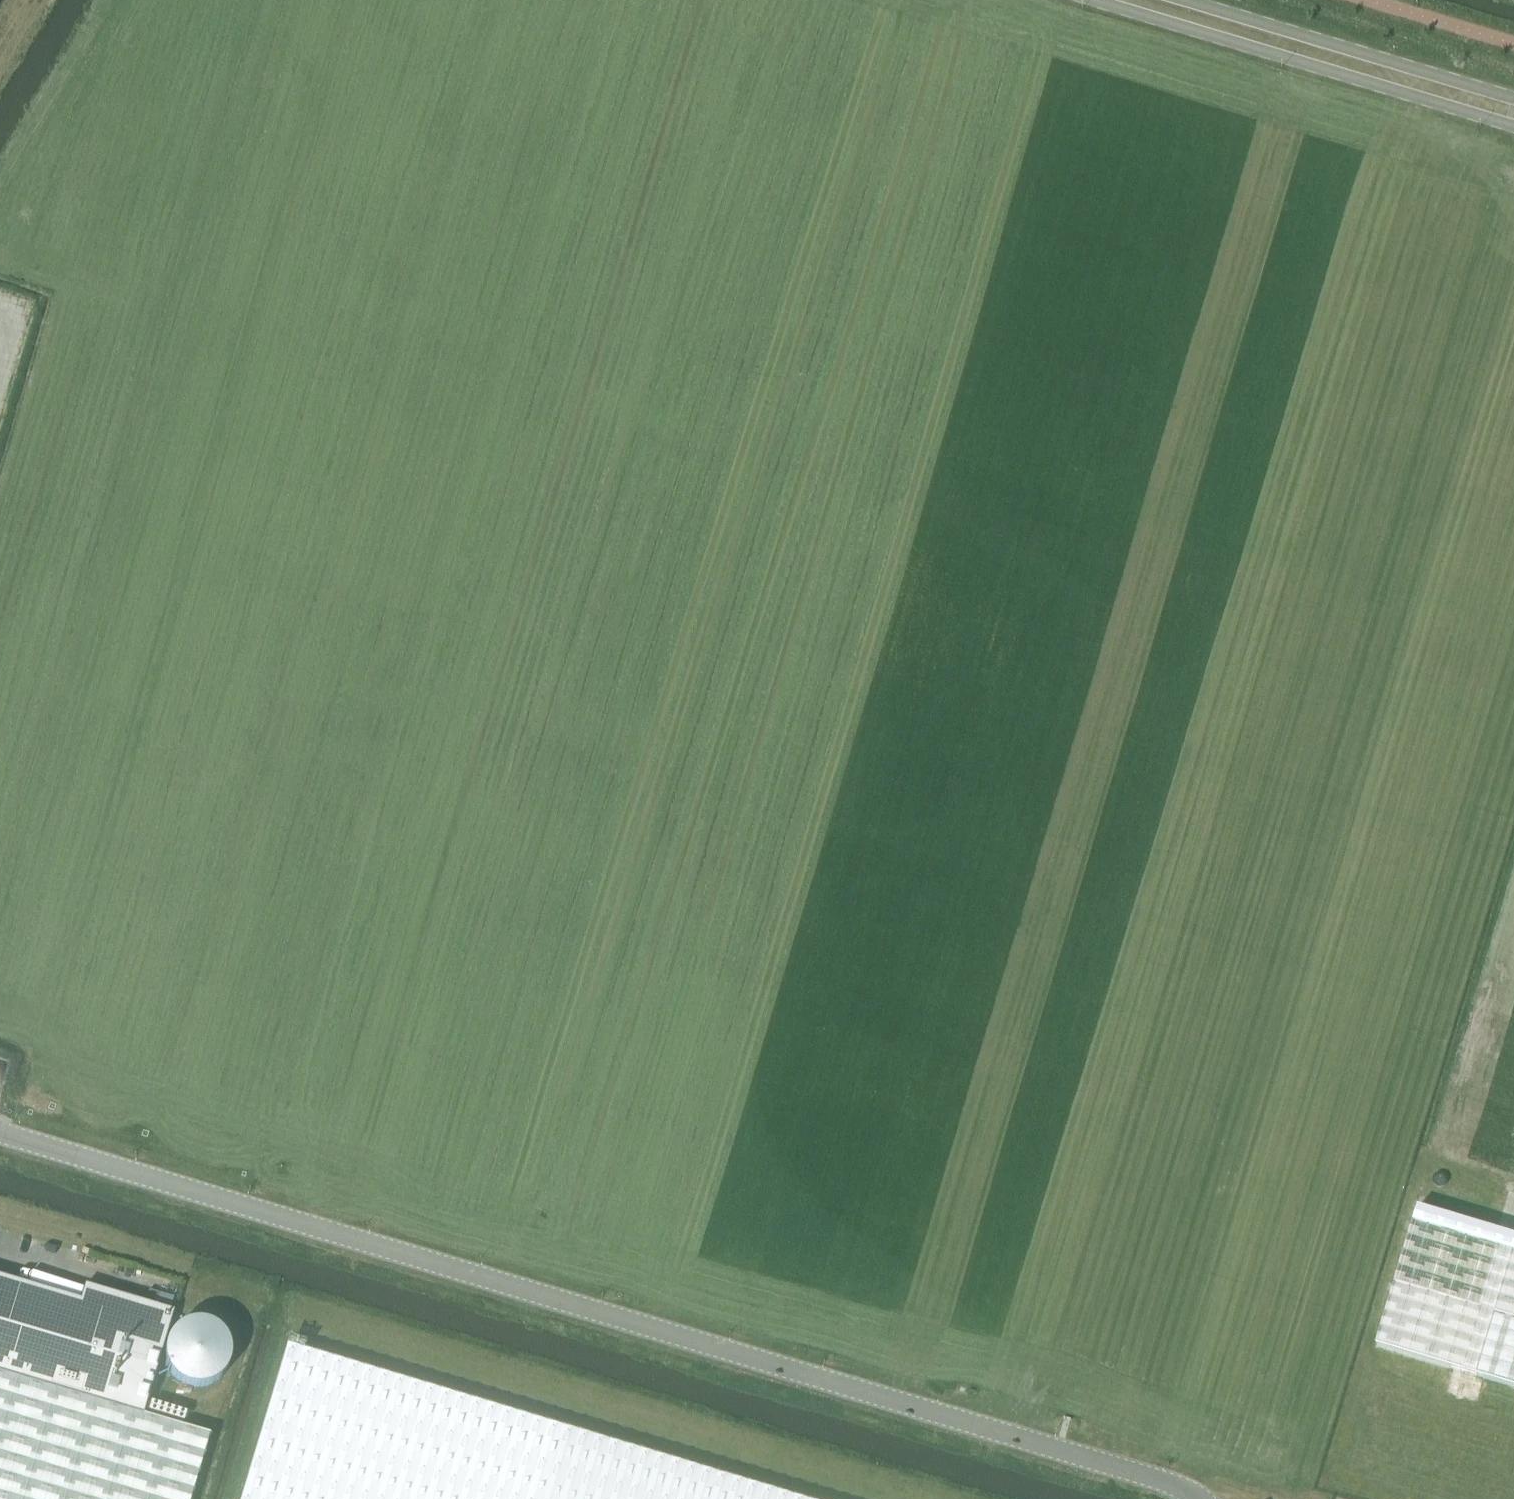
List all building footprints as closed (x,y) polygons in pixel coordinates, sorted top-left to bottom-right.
[(1418,1206),(1376,1346),(1513,1387),(1513,1235),(1418,1206)] [(142,1414),(173,1311),(86,1286),(81,1301),(0,1277),(0,1372),(142,1414)] [(287,1346),(241,1498),(796,1498),(287,1346)] [(0,1372),(0,1498),(190,1498),(209,1434),(142,1414),(0,1372)]
